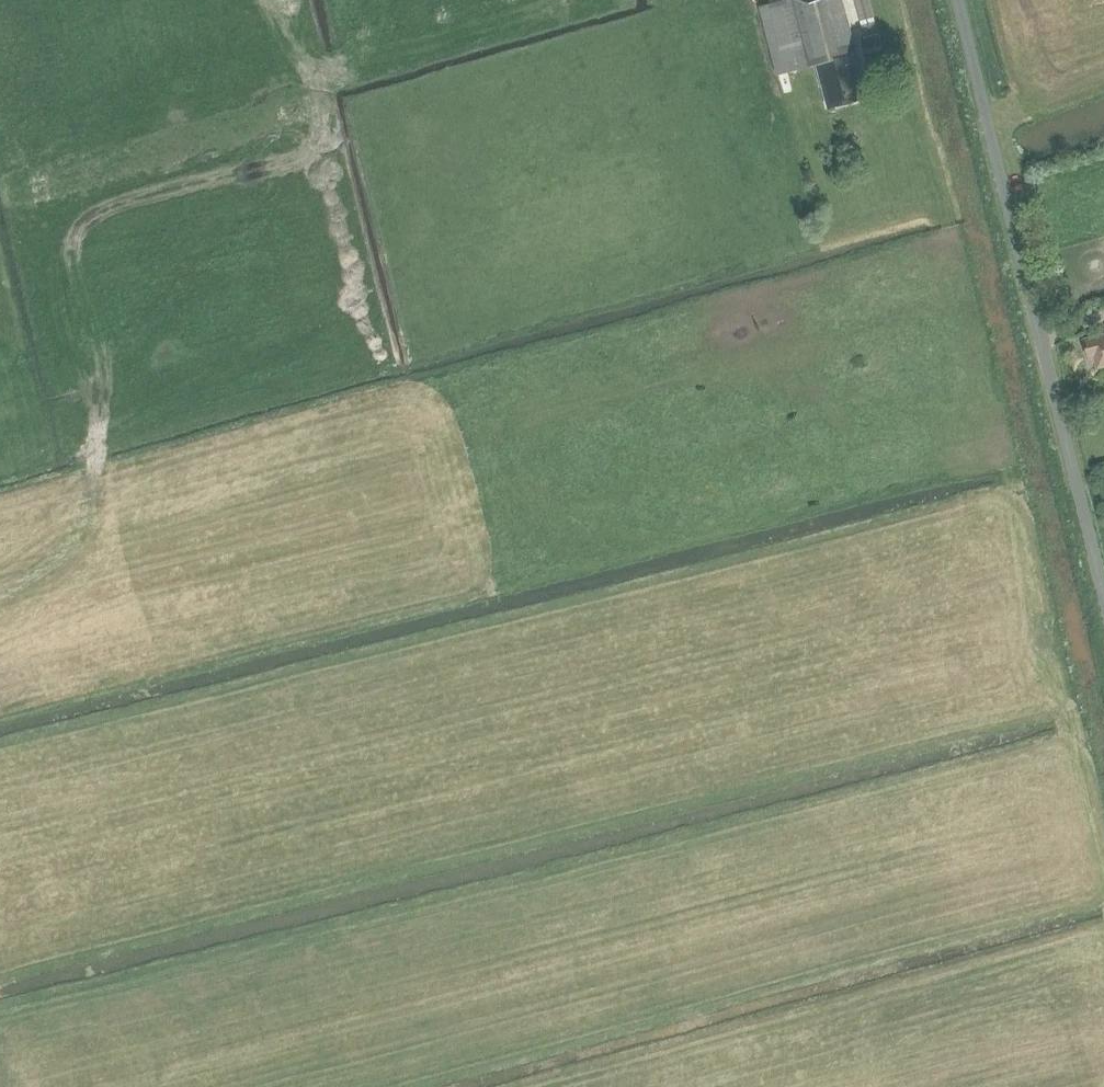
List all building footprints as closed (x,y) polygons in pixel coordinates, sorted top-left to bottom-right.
[(788,3),(758,12),(778,79),(815,68),(828,112),(866,101),(853,57),(855,57),(838,0),(798,0),(788,3)] [(864,37),(878,34),(869,0),(854,0),(864,37)] [(1078,340),(1083,357),(1088,356),(1092,370),(1103,367),(1103,333),(1078,340)]
